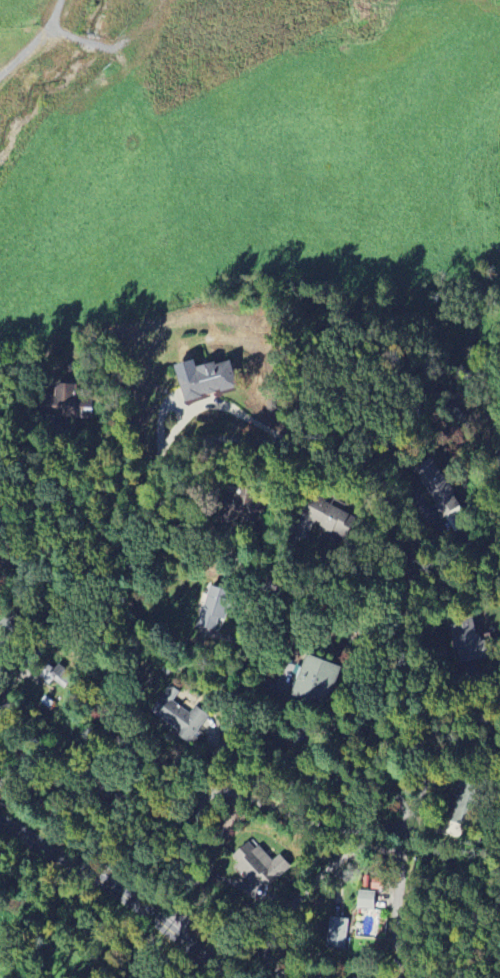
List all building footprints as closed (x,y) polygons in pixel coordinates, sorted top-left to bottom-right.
[(175,365),(185,403),(234,389),(226,359),(197,367),(195,359),(175,365)] [(92,417),(93,397),(74,397),(75,384),(56,383),(56,396),(41,395),(41,415),(92,417)] [(414,469),(444,517),(463,505),(432,457),(414,469)] [(238,524),(238,516),(253,517),(254,492),(223,491),(221,523),(238,524)] [(332,504),(311,494),(301,516),(320,525),(318,528),(345,541),(358,513),(334,501),(332,504)] [(220,630),(224,597),(205,595),(202,628),(220,630)] [(450,620),(458,663),(485,658),(477,615),(450,620)] [(294,694),(326,705),(340,665),(307,654),(294,694)] [(63,688),(71,679),(52,662),(39,675),(50,685),(55,680),(63,688)] [(151,714),(194,742),(209,718),(194,709),(190,715),(171,703),(179,691),(170,685),(151,714)] [(231,858),(252,883),(254,880),(263,891),(291,867),(279,853),(270,861),(253,840),(231,858)] [(375,891),(359,890),(358,908),(375,908),(375,891)] [(345,950),(348,919),(330,917),(327,948),(345,950)]
